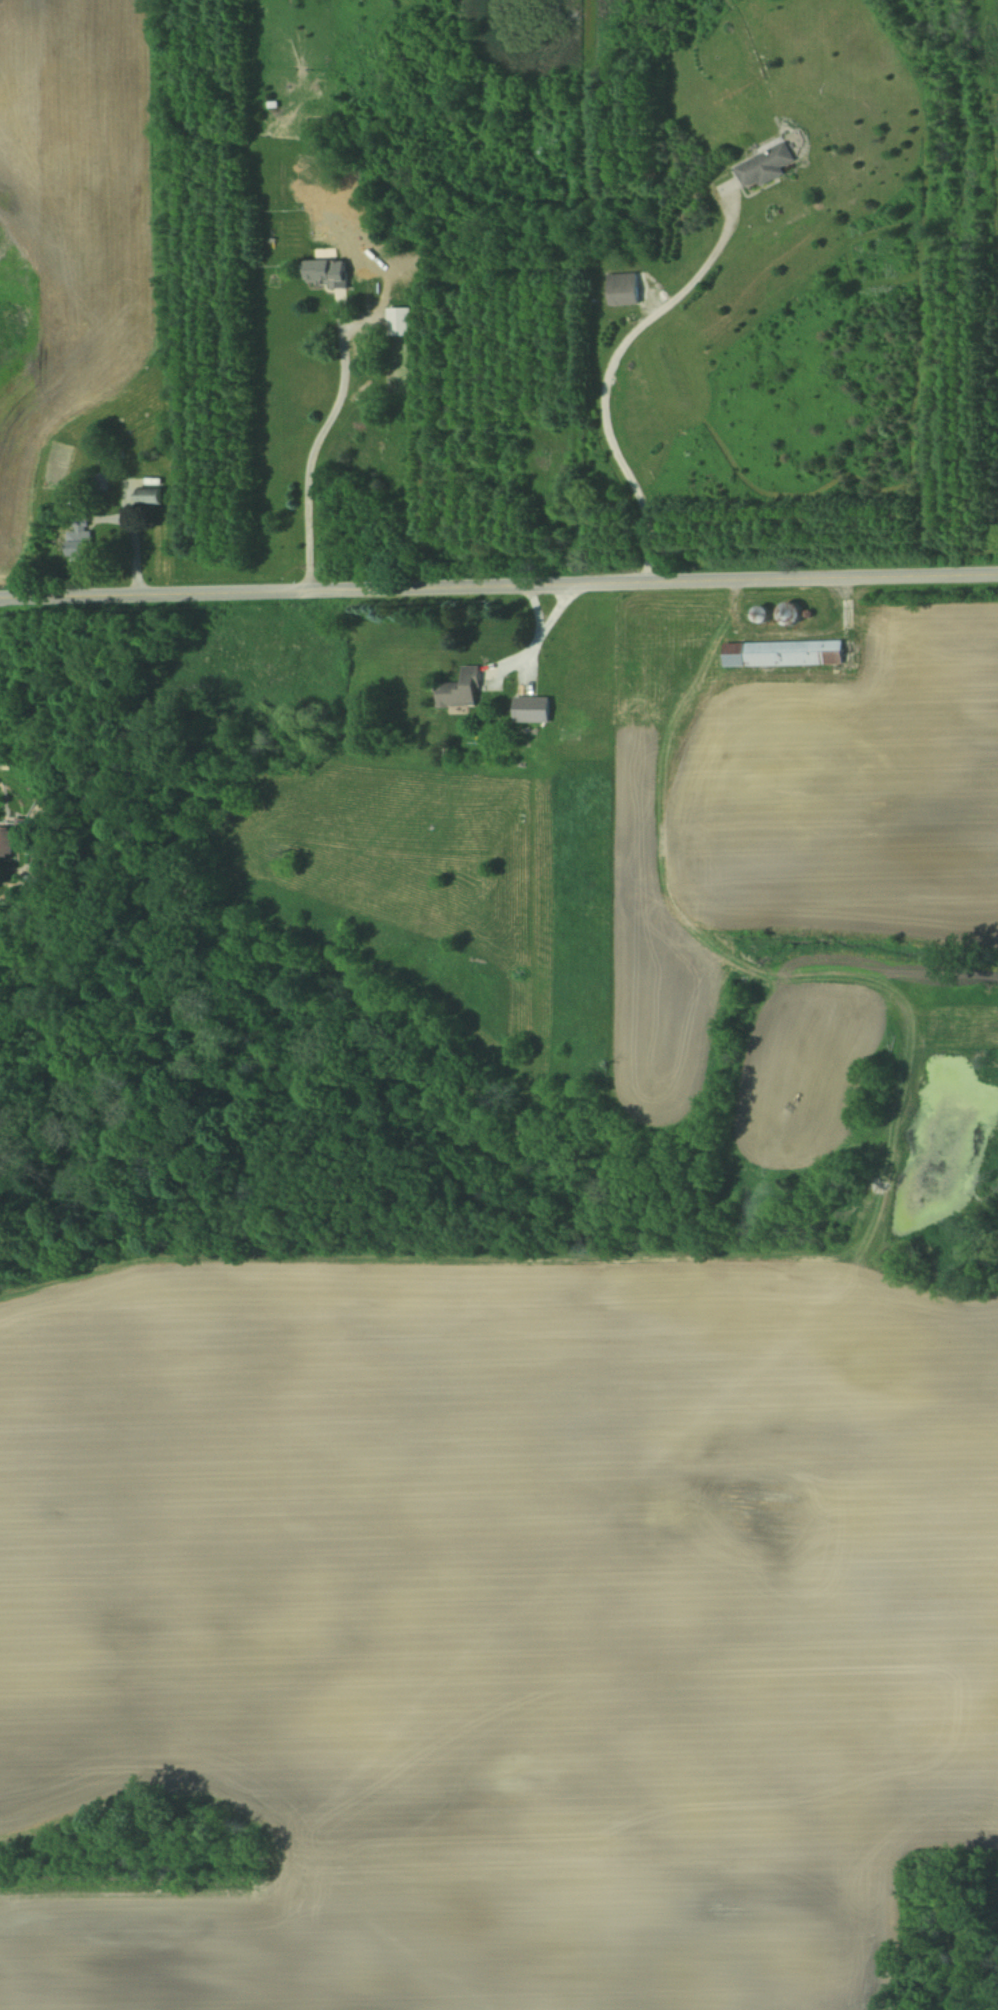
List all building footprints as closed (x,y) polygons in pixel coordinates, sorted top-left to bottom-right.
[(784,175),(781,167),(794,162),(787,144),(734,166),(742,187),(758,181),(760,185),(784,175)] [(305,262),(305,288),(346,287),(346,261),(305,262)] [(608,274),(608,306),(637,306),(637,274),(608,274)] [(387,308),(387,336),(412,336),(412,308),(387,308)] [(136,504),(161,504),(161,488),(136,488),(136,504)] [(788,628),(803,615),(790,601),(776,615),(788,628)] [(724,643),(724,667),(843,665),(842,641),(724,643)] [(438,707),(479,707),(478,666),(462,666),(462,682),(437,683),(438,707)] [(513,698),(513,723),(549,723),(549,698),(513,698)] [(14,856),(15,827),(0,827),(0,855),(14,856)]
